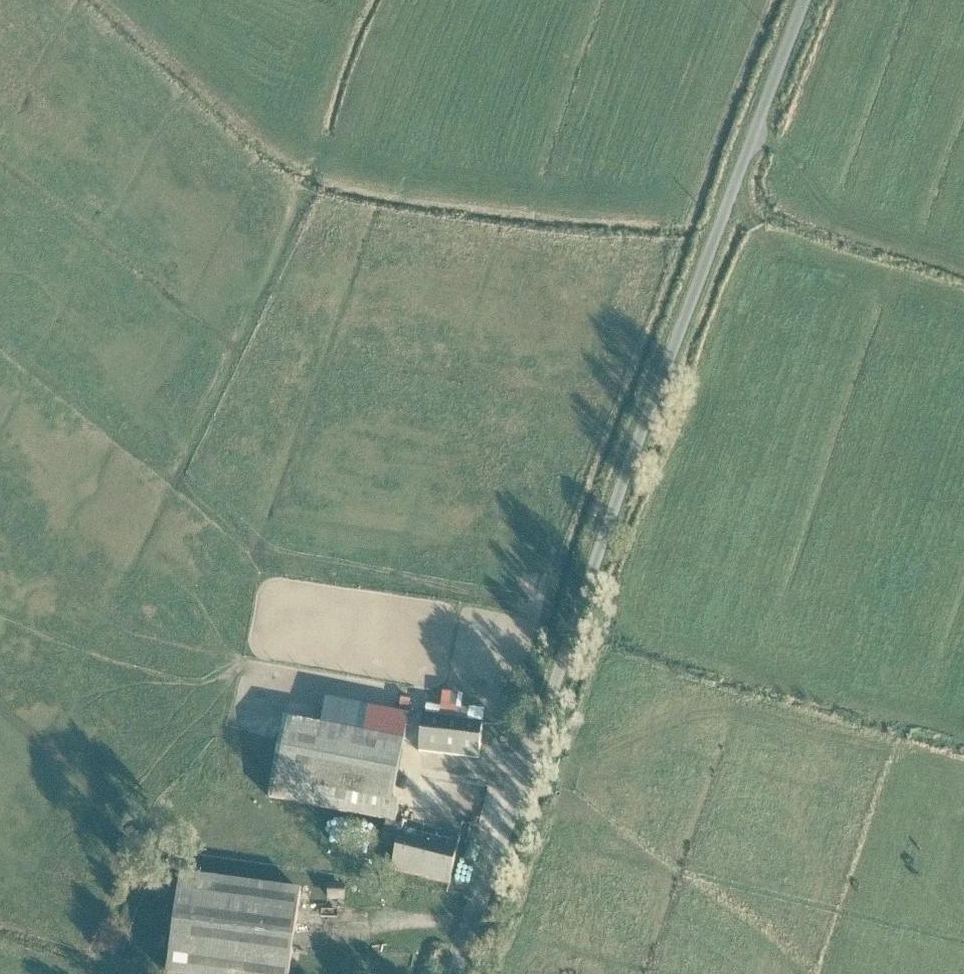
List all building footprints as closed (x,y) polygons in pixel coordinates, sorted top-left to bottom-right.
[(493,723),(433,716),(429,751),(489,758),(493,723)] [(284,720),(268,798),(386,821),(381,845),(396,848),(391,870),(450,884),(460,835),(395,819),(398,803),(392,802),(404,743),(321,727),(284,720)] [(184,870),(170,973),(175,973),(299,973),(311,887),(184,870)]
